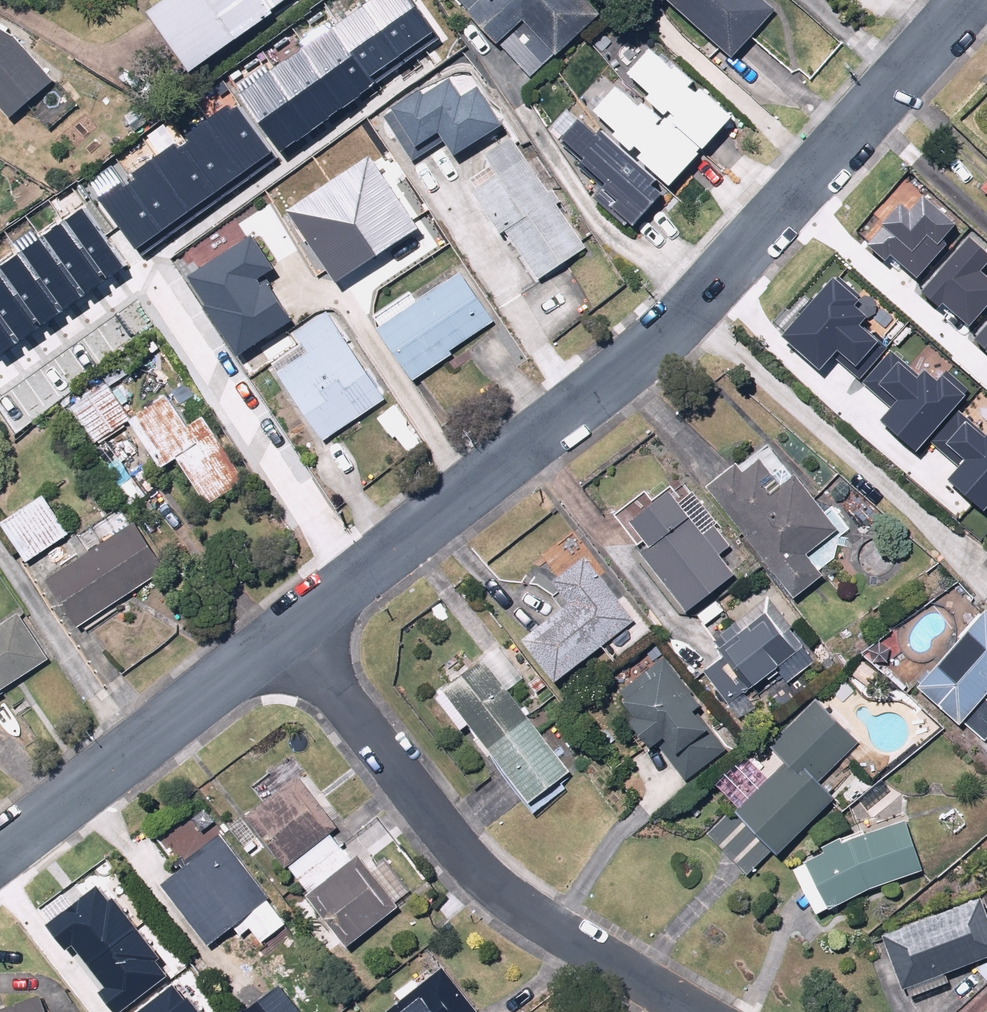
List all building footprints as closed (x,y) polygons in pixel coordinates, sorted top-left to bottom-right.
[(159,8),(207,67),(292,0),(170,0),(159,8)] [(238,101),(279,159),(368,98),(359,84),(432,34),(409,0),(384,0),(238,101)] [(475,11),(506,42),(532,17),(540,26),(514,51),(539,77),(608,11),(598,0),(481,0),(473,8),(475,11)] [(739,56),(781,9),(771,0),(677,0),(739,56)] [(18,117),(61,79),(20,33),(0,18),(0,97),(18,117)] [(684,64),(663,46),(600,112),(596,108),(566,140),(613,183),(602,196),(633,224),(637,220),(645,226),(747,114),(688,60),(684,64)] [(422,159),(488,124),(459,70),(393,105),(422,159)] [(236,114),(98,211),(136,264),(273,166),(236,114)] [(593,245),(520,133),(497,150),(509,169),(483,186),(543,278),(593,245)] [(295,210),(343,281),(416,232),(368,161),(295,210)] [(898,206),(864,246),(887,266),(891,260),(916,282),(947,246),(942,242),(957,224),(922,194),(906,213),(898,206)] [(0,284),(0,364),(121,273),(83,222),(0,284)] [(262,234),(196,276),(248,360),(304,325),(277,279),(286,273),(262,234)] [(923,294),(938,308),(942,304),(968,328),(986,307),(986,281),(979,273),(986,264),(986,252),(972,239),(923,294)] [(466,271),(386,322),(422,378),(460,354),(457,349),(499,322),(466,271)] [(865,332),(879,317),(847,285),(791,342),(824,374),(840,359),(857,376),(884,350),(865,332)] [(302,359),(274,378),(320,446),(381,406),(320,315),(287,337),(302,359)] [(977,339),(986,348),(986,327),(977,339)] [(892,401),(878,417),(913,446),(965,386),(930,356),(915,373),(896,356),(872,384),(892,401)] [(137,417),(140,421),(208,510),(256,473),(209,411),(195,422),(184,408),(201,395),(188,377),(136,416),(137,417)] [(111,381),(71,410),(97,446),(137,417),(136,416),(111,381)] [(950,473),(985,503),(986,500),(986,428),(968,412),(944,440),(964,457),(950,473)] [(781,477),(766,457),(751,469),(742,458),(713,482),(806,595),(831,574),(825,567),(847,549),(839,539),(851,529),(797,464),(781,477)] [(709,531),(675,486),(661,497),(653,487),(620,511),(647,547),(634,557),(681,619),(744,571),(728,550),(736,544),(720,523),(709,531)] [(50,494),(12,515),(37,558),(75,536),(50,494)] [(143,519),(55,576),(87,626),(175,569),(143,519)] [(640,617),(590,556),(549,592),(565,611),(533,640),(568,680),(640,617)] [(803,625),(773,591),(722,641),(731,651),(707,675),(734,702),(762,675),(770,683),(778,676),(789,687),(819,657),(795,633),(803,625)] [(54,654),(18,606),(0,619),(0,694),(54,654)] [(925,683),(986,737),(986,612),(925,683)] [(696,690),(670,654),(629,688),(648,711),(628,727),(645,747),(659,735),(664,742),(673,735),(684,749),(688,746),(691,750),(718,728),(704,710),(714,702),(701,686),(696,690)] [(489,657),(442,695),(468,728),(477,721),(539,800),(577,770),(489,657)] [(864,741),(820,696),(773,744),(786,757),(770,772),(753,755),(734,774),(756,796),(744,808),(739,802),(712,829),(753,871),(780,844),(786,851),(844,794),(827,777),(864,741)] [(287,766),(263,786),(274,800),(252,818),(356,944),(405,903),(364,854),(358,859),(337,833),(345,827),(302,774),(297,779),(287,766)] [(824,852),(807,862),(830,911),(869,891),(922,871),(902,821),(843,845),(838,835),(820,845),(824,852)] [(222,835),(170,882),(222,944),(239,929),(244,934),(253,927),(266,943),(291,923),(273,901),(276,899),(222,835)] [(92,896),(41,940),(60,962),(66,957),(84,977),(133,935),(111,909),(107,913),(92,896)] [(904,987),(986,956),(986,908),(983,898),(884,934),(904,987)] [(133,935),(84,977),(101,997),(96,1001),(106,1011),(137,1011),(168,985),(148,963),(154,957),(133,935)] [(387,1011),(481,1011),(483,1011),(446,965),(387,1011)] [(250,1011),(306,1011),(283,984),(250,1011)] [(47,993),(0,1010),(0,1011),(54,1011),(47,993)] [(151,1011),(185,1011),(171,995),(151,1011)]
